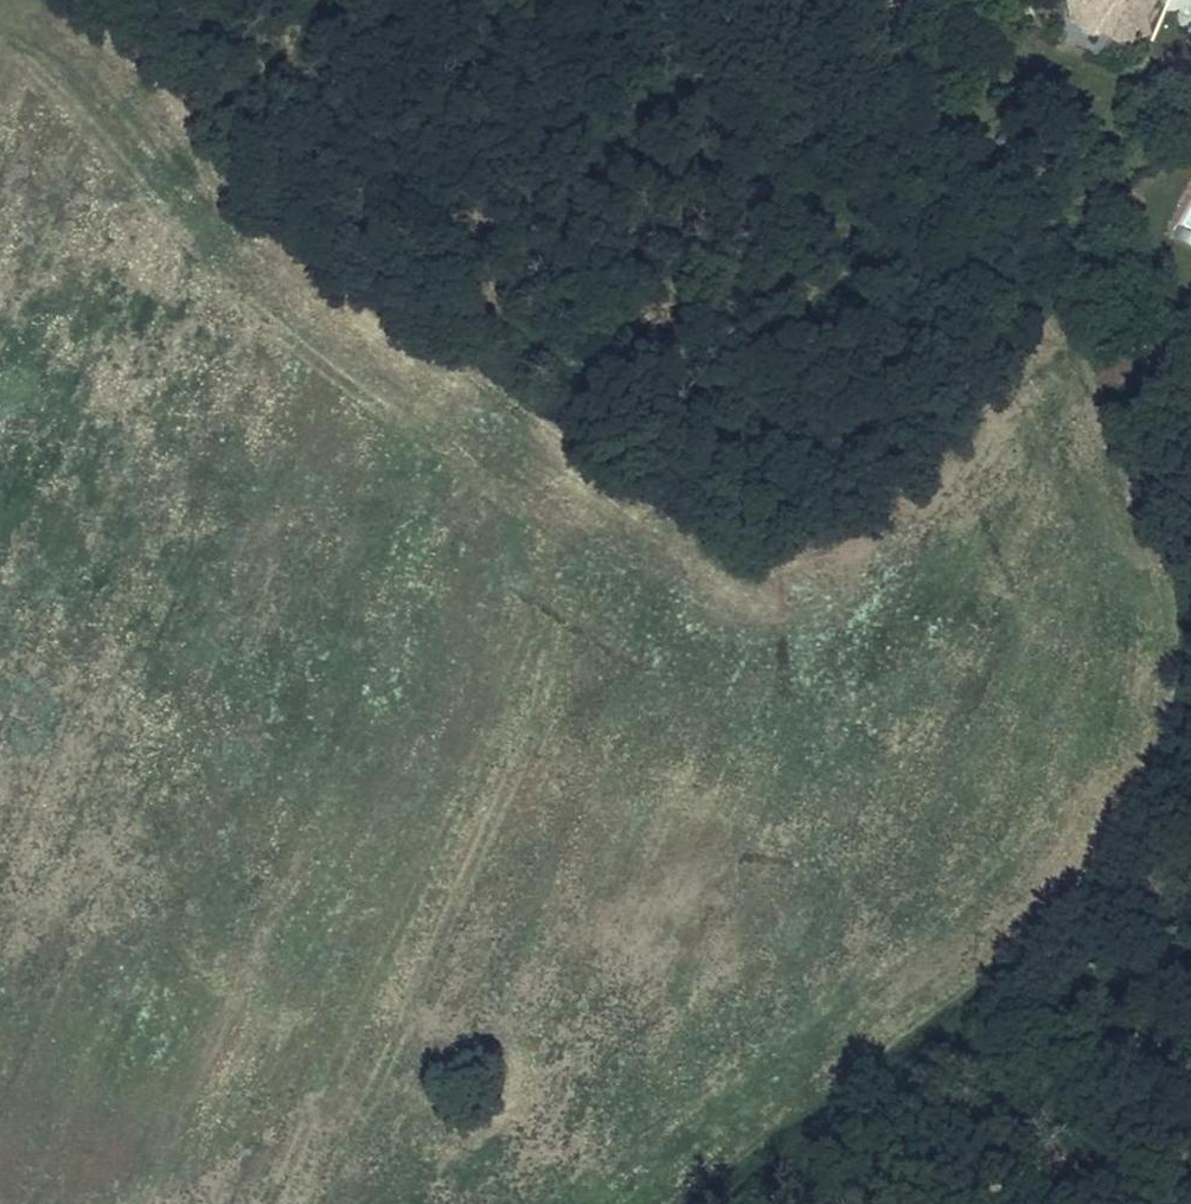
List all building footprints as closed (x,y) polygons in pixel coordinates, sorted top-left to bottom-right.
[(1077,0),(1066,0),(1070,19),(1095,35),(1101,27),(1081,14),(1078,0),(1077,0)] [(1078,0),(1081,14),(1101,27),(1120,43),(1145,34),(1139,11),(1147,0),(1077,0),(1078,0)]
